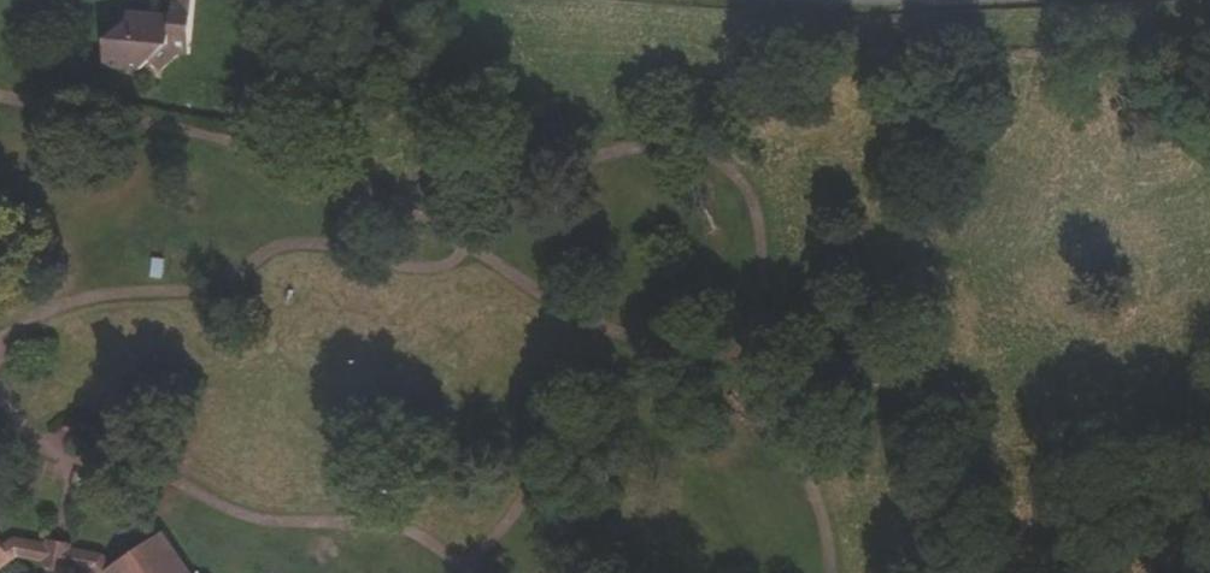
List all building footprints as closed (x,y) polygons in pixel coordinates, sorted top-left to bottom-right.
[(154,61),(165,72),(183,56),(193,56),(197,0),(175,0),(174,16),(130,13),(129,21),(111,41),(109,68),(143,70),(154,61)] [(101,572),(189,572),(163,532),(112,566),(101,572)] [(11,559),(18,555),(23,544),(15,537),(2,545),(11,559)] [(15,537),(23,544),(18,555),(45,560),(48,544),(15,537)] [(43,568),(65,572),(67,565),(70,548),(71,542),(60,540),(49,537),(48,544),(45,560),(43,568)] [(11,559),(2,545),(0,541),(0,566),(11,559)] [(105,555),(70,548),(67,565),(95,571),(96,572),(101,572),(112,566),(105,555)]
